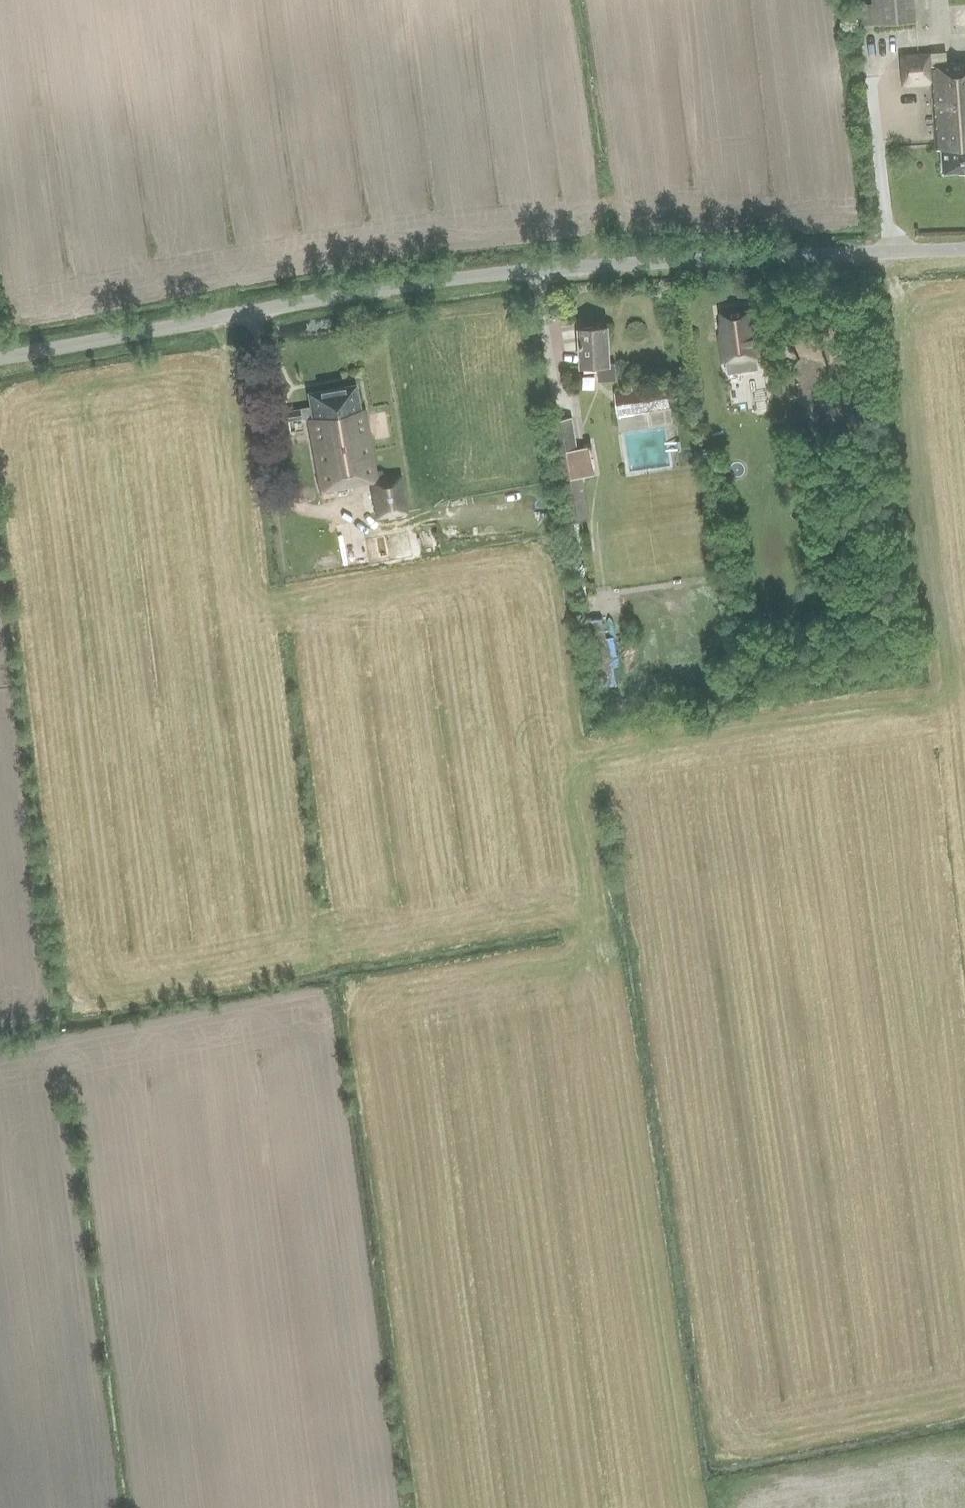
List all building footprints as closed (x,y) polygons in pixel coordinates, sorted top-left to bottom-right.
[(858,4),(859,26),(917,22),(915,0),(873,0),(874,3),(858,4)] [(902,57),(902,87),(930,85),(935,151),(943,151),(943,176),(964,175),(964,63),(931,65),(930,54),(902,57)] [(723,362),(763,357),(760,330),(754,330),(751,309),(723,312),(725,334),(720,335),(723,362)] [(600,382),(618,380),(616,363),(611,363),(609,325),(580,327),(583,366),(599,365),(600,382)] [(771,394),(794,392),(792,367),(768,369),(771,394)] [(379,517),(410,511),(403,473),(380,478),(367,408),(362,409),(357,384),(310,392),(313,406),(287,411),(289,422),(308,418),(321,490),(372,480),(379,517)] [(614,391),(617,415),(669,407),(665,384),(614,391)] [(594,474),(590,447),(579,449),(573,417),(552,421),(557,453),(554,453),(565,522),(590,517),(583,476),(594,474)] [(379,566),(420,558),(415,531),(373,538),(379,566)]
